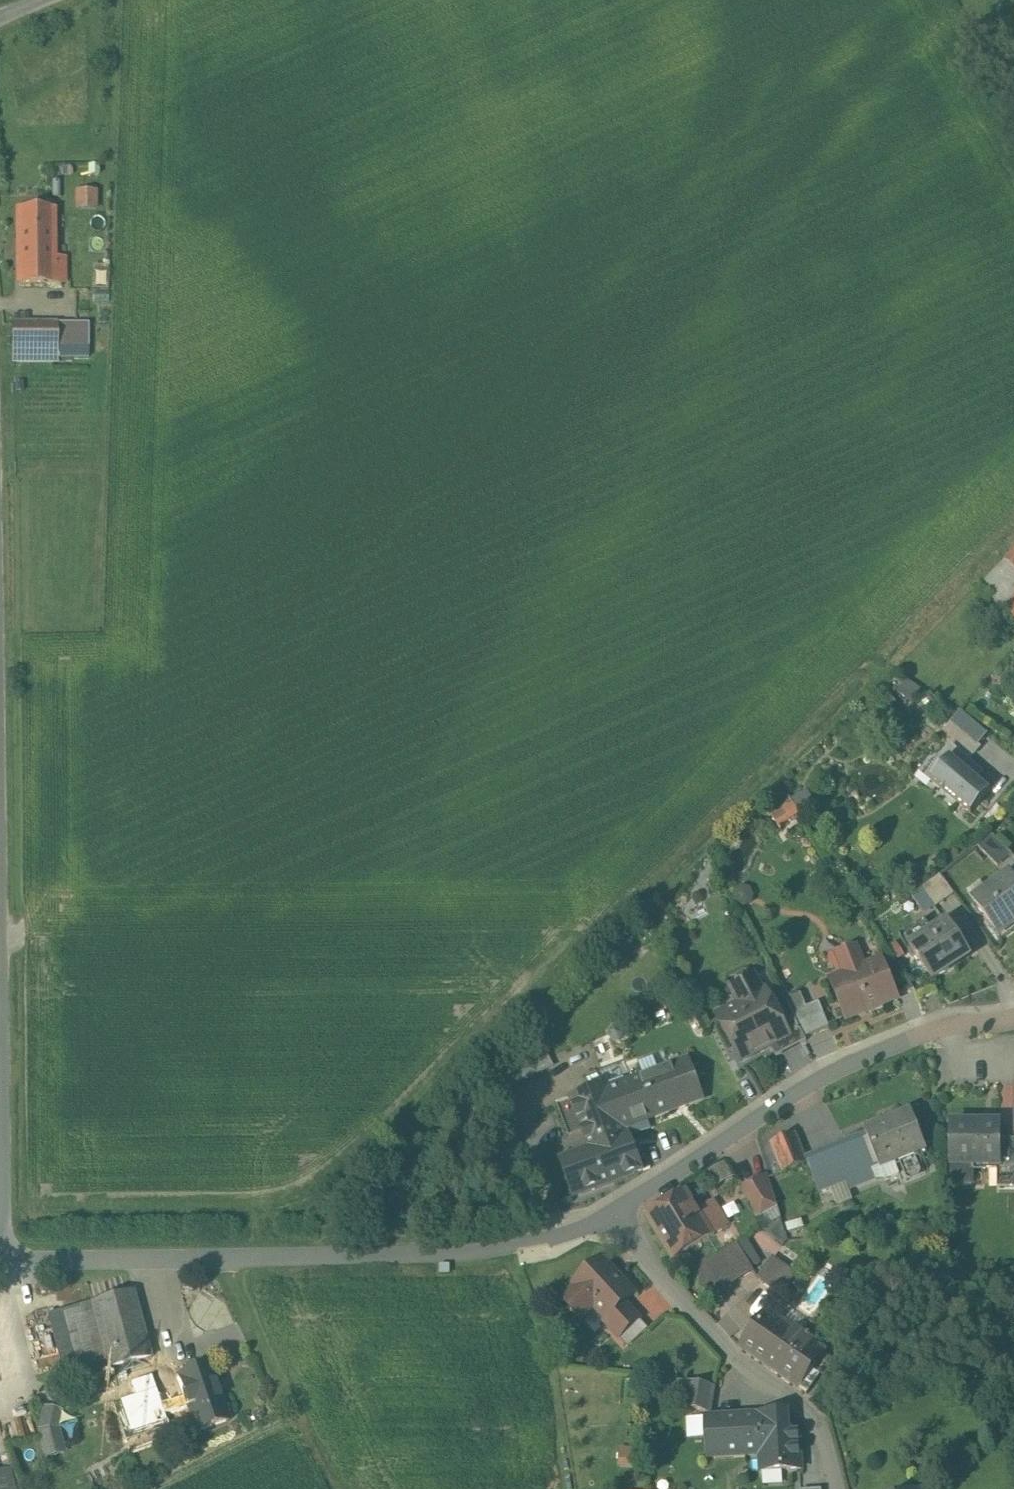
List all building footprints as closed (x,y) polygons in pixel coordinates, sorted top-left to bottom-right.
[(104,206),(104,186),(81,186),(81,206),(104,206)] [(16,209),(16,284),(65,284),(65,257),(56,257),(55,209),(16,209)] [(88,324),(13,323),(12,362),(58,363),(58,357),(88,357),(88,324)] [(1005,561),(1007,562),(1013,569),(1013,551),(1005,561)] [(1007,562),(981,588),(1003,609),(1013,598),(1013,569),(1007,562)] [(1003,609),(1013,620),(1013,598),(1003,609)] [(988,734),(961,711),(951,722),(965,733),(979,745),(988,734)] [(965,733),(951,722),(943,731),(957,742),(965,733)] [(979,745),(965,733),(957,742),(973,757),(981,747),(979,745)] [(984,772),(951,745),(945,752),(977,780),(984,772)] [(977,780),(945,752),(934,765),(939,770),(930,780),(971,814),(990,791),(977,780)] [(807,790),(792,799),(799,811),(814,803),(807,790)] [(772,817),(778,826),(796,814),(790,805),(772,817)] [(1012,855),(992,835),(977,846),(997,866),(1012,855)] [(919,889),(930,903),(934,908),(953,893),(939,874),(919,889)] [(974,901),(999,935),(1013,925),(1013,881),(1010,875),(974,901)] [(930,903),(919,889),(911,895),(921,909),(930,903)] [(948,922),(910,946),(932,980),(955,965),(954,963),(967,954),(969,956),(970,955),(948,922)] [(881,959),(830,980),(846,1019),(897,998),(881,959)] [(756,973),(728,986),(738,1004),(715,1015),(740,1061),(770,1045),(789,1034),(783,1021),(766,990),(756,973)] [(806,1006),(800,992),(784,999),(791,1012),(806,1006)] [(806,1006),(791,1012),(793,1016),(804,1037),(829,1027),(818,1001),(806,1006)] [(793,1016),(783,1021),(789,1034),(770,1045),(776,1056),(806,1040),(804,1037),(793,1016)] [(543,1046),(501,1068),(512,1087),(553,1065),(543,1046)] [(687,1061),(641,1078),(655,1114),(700,1097),(687,1061)] [(621,1080),(544,1109),(556,1141),(583,1131),(586,1140),(623,1126),(655,1114),(641,1078),(623,1085),(621,1080)] [(911,1113),(865,1132),(878,1163),(880,1168),(925,1150),(911,1113)] [(1001,1124),(950,1124),(950,1165),(970,1166),(1000,1166),(1000,1165),(1000,1141),(1001,1124)] [(623,1126),(586,1140),(589,1147),(567,1155),(581,1192),(640,1170),(623,1126)] [(794,1133),(770,1142),(782,1172),(806,1162),(794,1133)] [(878,1163),(866,1133),(861,1135),(873,1165),(878,1163)] [(860,1134),(805,1156),(819,1194),(831,1190),(837,1206),(853,1199),(850,1191),(878,1179),(874,1167),(873,1165),(861,1135),(860,1134)] [(1000,1141),(1000,1165),(1013,1165),(1013,1141),(1000,1141)] [(733,1177),(725,1163),(709,1172),(717,1186),(733,1177)] [(970,1166),(951,1165),(951,1185),(971,1185),(971,1171),(970,1166)] [(768,1175),(743,1189),(760,1216),(777,1206),(768,1175)] [(685,1190),(645,1215),(672,1259),(727,1225),(713,1201),(698,1210),(685,1190)] [(736,1243),(690,1271),(705,1298),(752,1270),(736,1243)] [(772,1257),(757,1278),(780,1294),(796,1273),(772,1257)] [(633,1293),(602,1259),(574,1285),(576,1287),(563,1298),(582,1318),(594,1307),(605,1318),(624,1302),(633,1293)] [(133,1291),(47,1315),(63,1373),(105,1361),(111,1384),(156,1372),(133,1291)] [(605,1318),(602,1320),(618,1337),(639,1318),(624,1302),(605,1318)] [(823,1348),(768,1309),(741,1348),(806,1393),(816,1380),(812,1377),(816,1372),(810,1367),(823,1348)] [(168,1416),(188,1410),(195,1432),(231,1420),(211,1363),(123,1393),(138,1436),(171,1425),(168,1416)] [(713,1385),(672,1379),(668,1405),(709,1411),(713,1385)] [(66,1439),(67,1404),(45,1403),(44,1439),(66,1439)] [(787,1411),(758,1413),(759,1453),(759,1454),(760,1470),(800,1468),(798,1430),(788,1430),(787,1411)] [(758,1413),(706,1416),(708,1456),(759,1453),(758,1413)] [(11,1467),(0,1470),(0,1488),(16,1488),(11,1467)]
